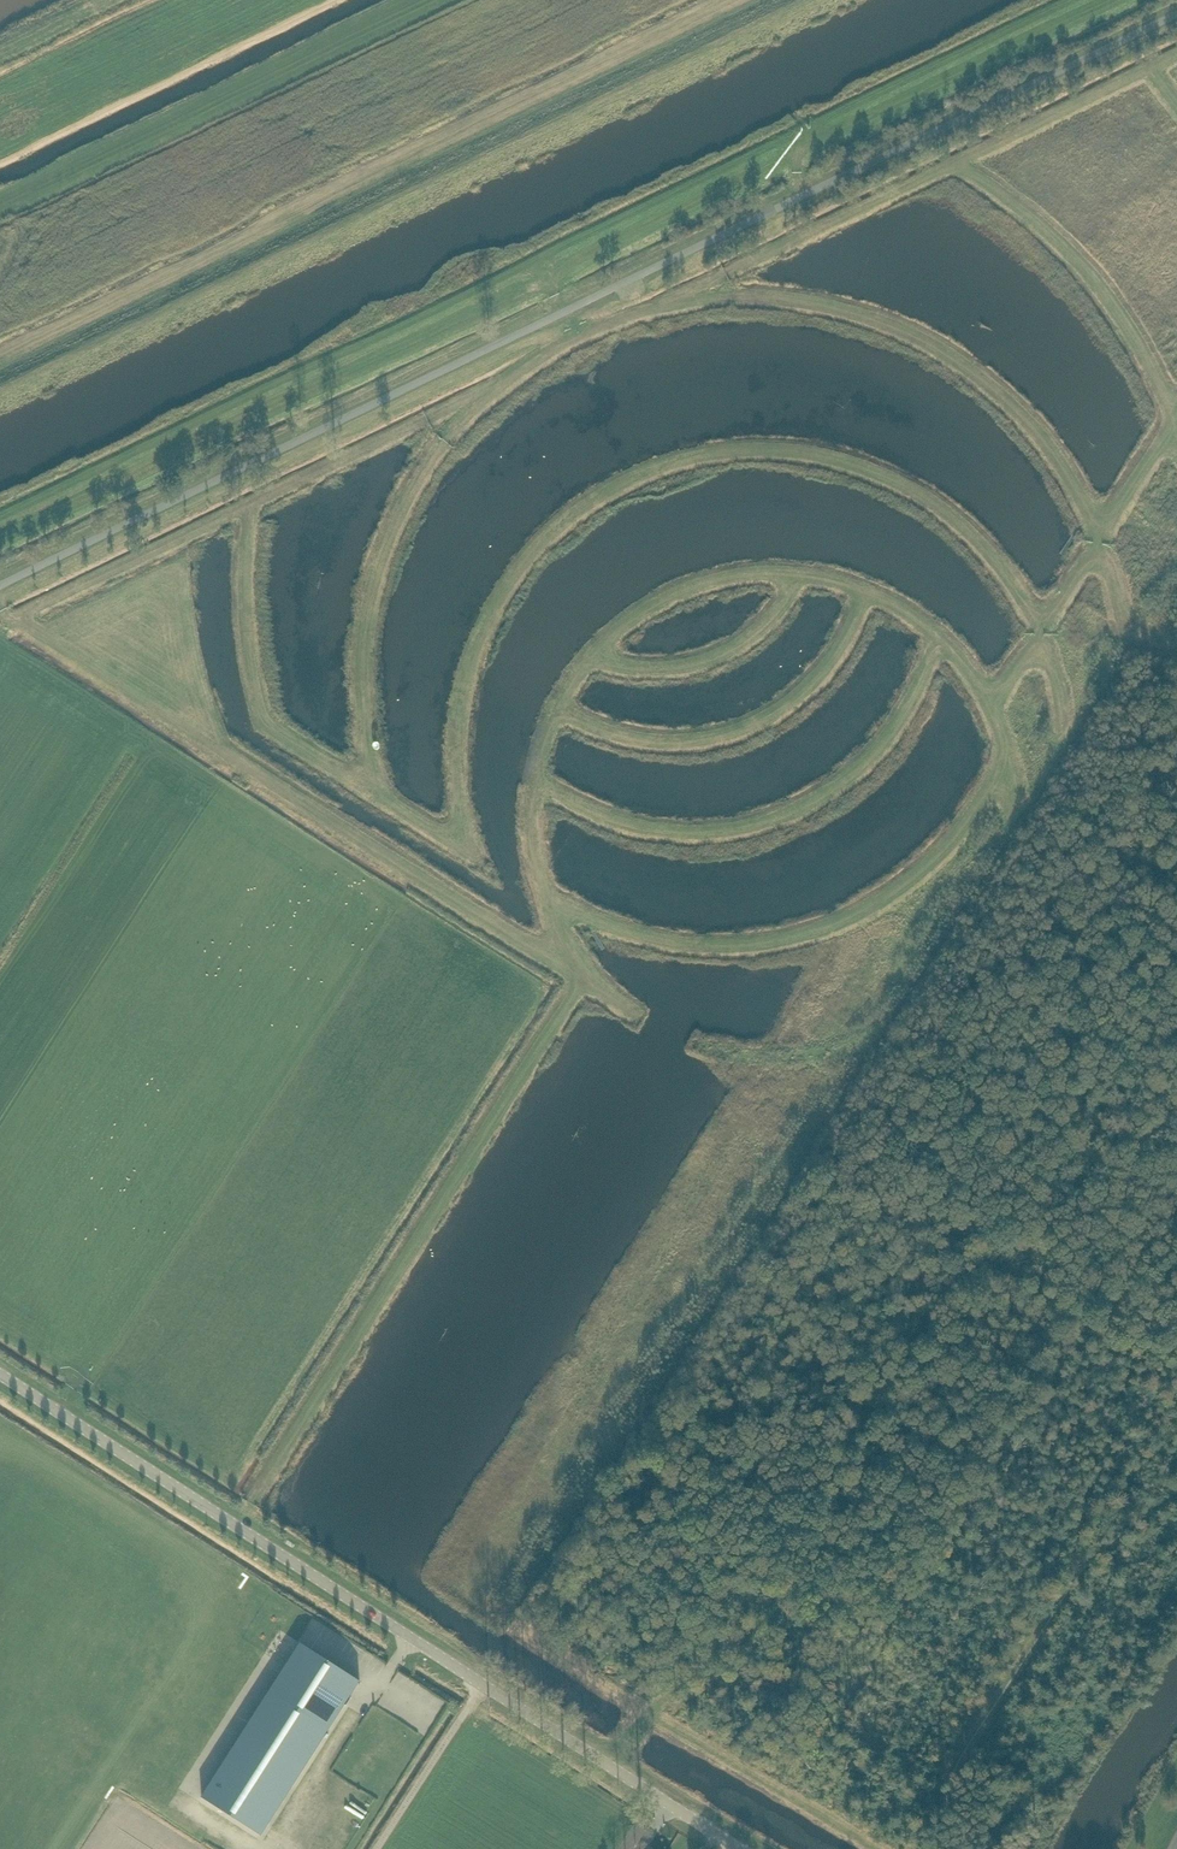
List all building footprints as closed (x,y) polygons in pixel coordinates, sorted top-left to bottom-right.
[(204,1797),(263,1835),(359,1682),(300,1645),(286,1668),(204,1797)]
